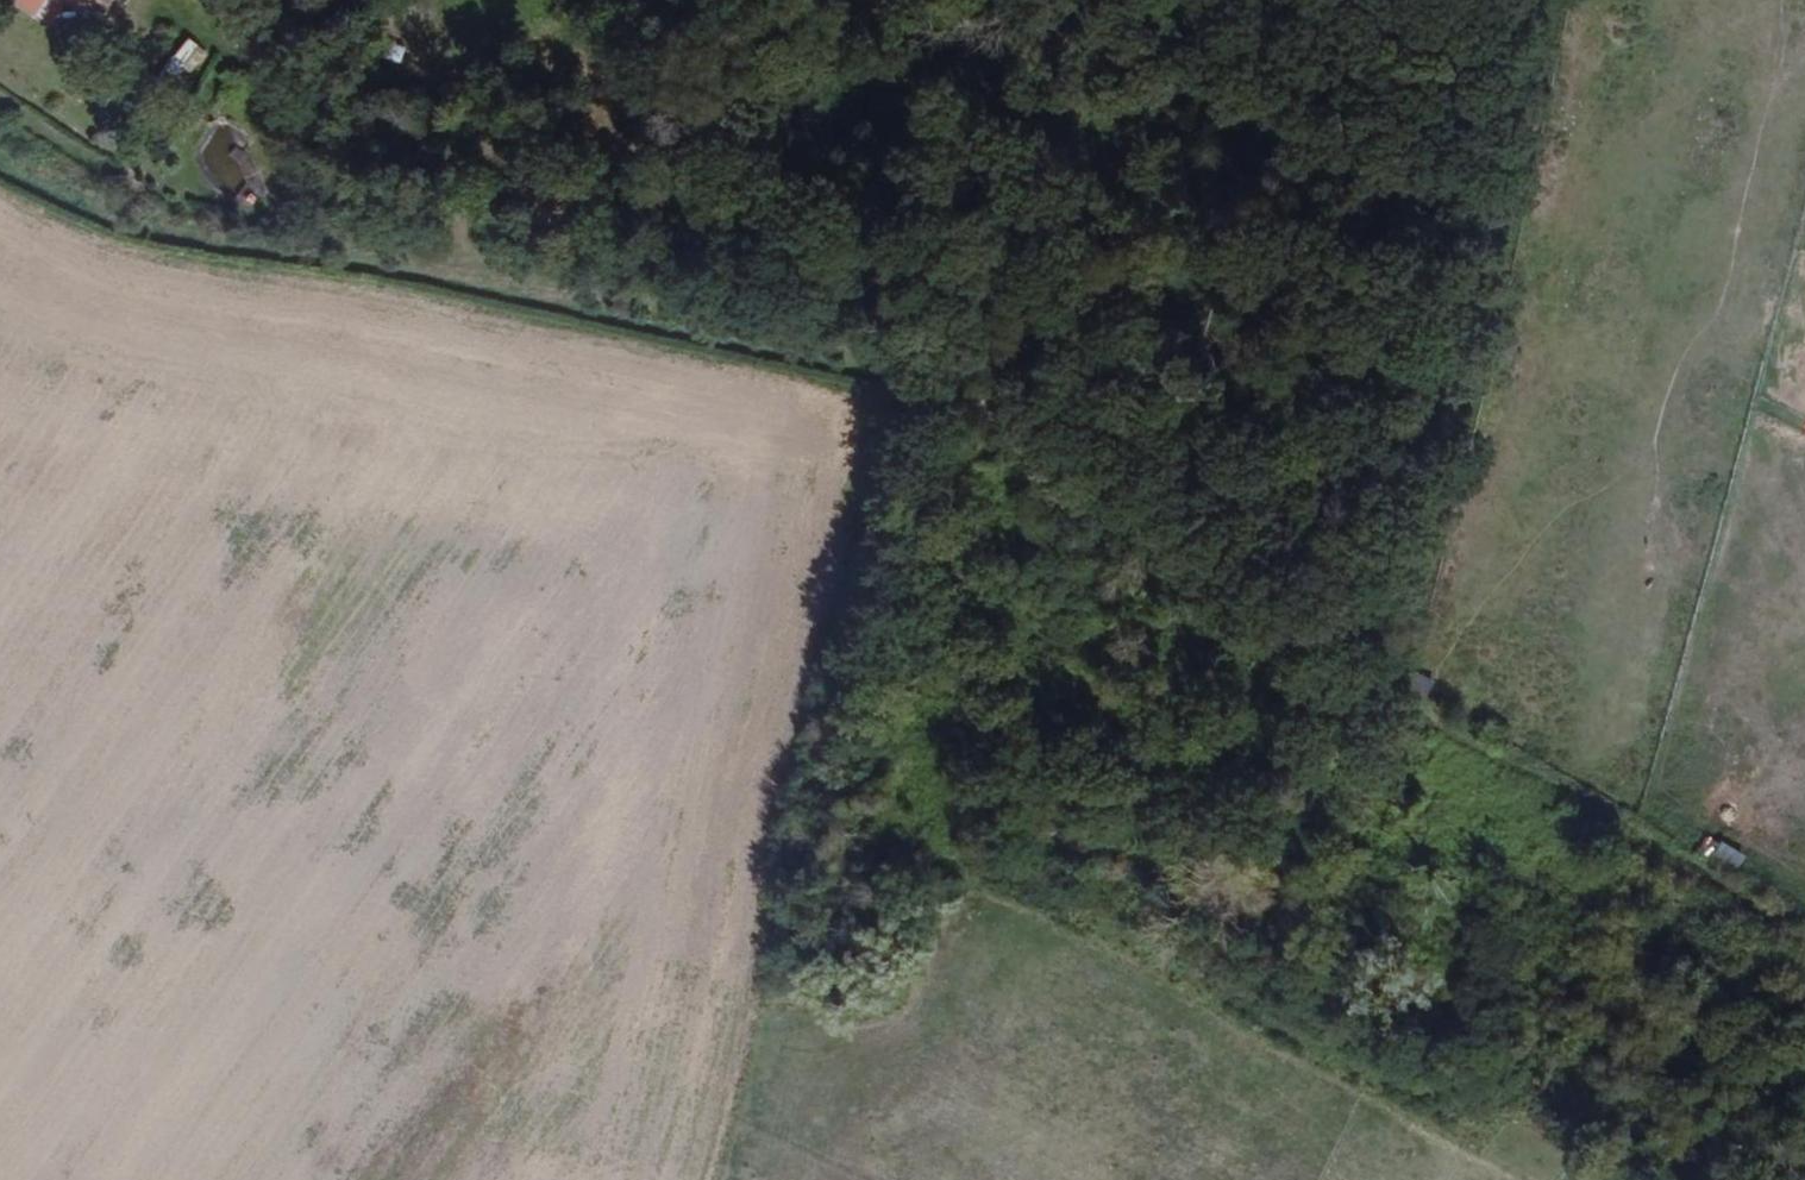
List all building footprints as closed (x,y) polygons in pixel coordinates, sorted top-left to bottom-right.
[(108,0),(65,0),(95,19),(108,0)] [(184,35),(162,69),(182,81),(203,47),(184,35)] [(224,185),(241,178),(232,157),(215,164),(224,185)] [(1733,873),(1744,857),(1709,832),(1698,847),(1733,873)]
